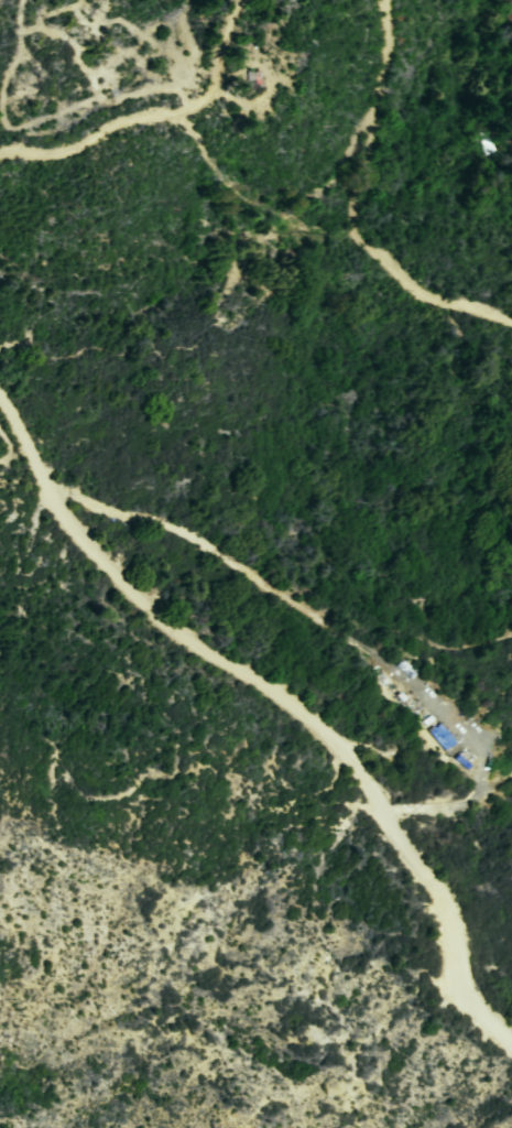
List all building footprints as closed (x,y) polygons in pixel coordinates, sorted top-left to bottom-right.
[(257,74),(241,79),(247,97),(262,91),(257,74)]
